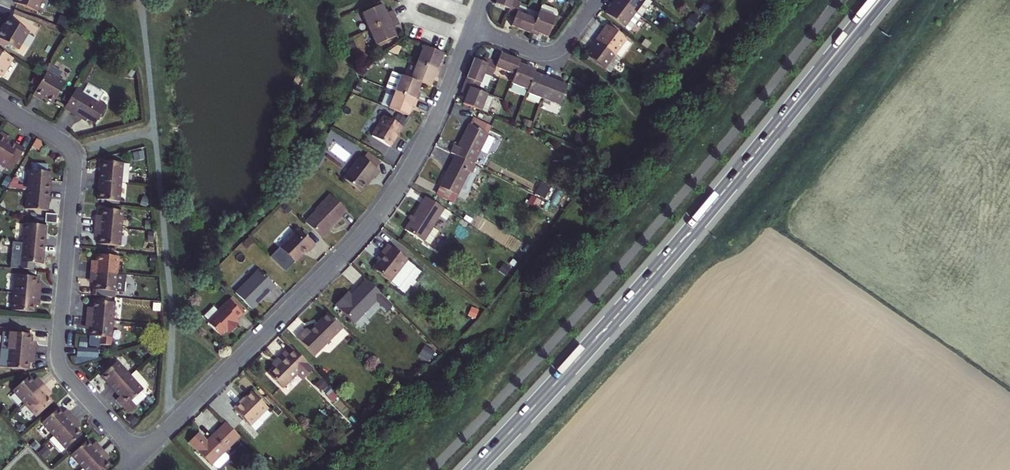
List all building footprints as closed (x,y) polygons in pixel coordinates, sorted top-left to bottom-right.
[(14,3),(37,12),(41,0),(15,0),(14,3)] [(496,4),(509,9),(512,0),(497,0),(496,4)] [(515,17),(517,10),(521,1),(518,0),(512,0),(509,9),(507,14),(515,17)] [(634,13),(643,0),(617,0),(617,1),(634,13)] [(634,13),(639,17),(651,1),(650,0),(643,0),(634,13)] [(624,26),(634,13),(617,1),(612,7),(607,14),(624,26)] [(537,10),(553,16),(555,10),(553,7),(539,2),(537,10)] [(369,29),(389,20),(386,12),(382,3),(361,12),(369,29)] [(393,9),(386,12),(389,20),(397,17),(393,9)] [(534,17),(517,10),(515,17),(512,24),(529,30),(534,17)] [(553,16),(537,10),(534,17),(529,30),(537,34),(538,31),(546,34),(553,16)] [(639,17),(634,13),(624,26),(629,30),(639,17)] [(56,24),(67,29),(71,20),(59,16),(56,24)] [(397,17),(389,20),(393,28),(400,25),(397,17)] [(7,20),(1,30),(0,30),(0,39),(17,49),(28,32),(7,20)] [(396,36),(393,28),(389,20),(369,29),(376,45),(396,36)] [(597,39),(614,52),(623,40),(624,38),(607,25),(597,39)] [(603,67),(614,52),(597,39),(586,54),(603,67)] [(623,40),(614,52),(620,56),(629,44),(623,40)] [(424,45),(417,62),(440,70),(442,63),(439,62),(442,52),(424,45)] [(614,52),(603,67),(609,71),(620,56),(614,52)] [(0,53),(0,76),(1,77),(11,60),(0,53)] [(511,73),(516,60),(508,57),(500,54),(496,62),(488,59),(486,64),(482,73),(491,77),(495,67),(511,73)] [(466,83),(477,87),(482,73),(486,64),(475,59),(466,83)] [(508,81),(525,88),(533,67),(527,65),(526,65),(526,64),(516,60),(511,73),(508,81)] [(417,62),(411,78),(421,82),(430,85),(434,76),(437,78),(440,70),(417,62)] [(49,67),(45,73),(56,79),(60,73),(49,67)] [(540,97),(548,76),(543,75),(542,74),(543,71),(533,67),(525,88),(524,91),(540,97)] [(388,87),(395,90),(418,99),(421,92),(417,90),(421,82),(411,78),(394,71),(388,87)] [(56,79),(45,73),(33,95),(41,100),(43,97),(53,102),(64,84),(56,79)] [(557,102),(565,83),(557,80),(548,76),(540,97),(539,99),(547,102),(548,99),(557,102)] [(88,82),(83,90),(99,100),(104,91),(88,82)] [(496,94),(477,87),(466,83),(462,92),(466,93),(462,103),(488,113),(496,94)] [(83,90),(77,87),(65,107),(80,116),(81,113),(96,122),(106,104),(99,100),(83,90)] [(415,107),(418,99),(395,90),(388,108),(408,115),(411,106),(415,107)] [(401,126),(385,117),(373,137),(389,147),(401,126)] [(471,165),(486,136),(468,127),(457,148),(453,145),(449,153),(455,156),(471,165)] [(0,133),(0,163),(11,169),(22,149),(8,141),(10,138),(0,133)] [(366,153),(362,159),(375,169),(380,163),(366,153)] [(438,188),(455,196),(467,173),(470,174),(475,166),(471,165),(455,156),(438,188)] [(362,159),(359,157),(343,179),(358,191),(369,176),(373,179),(379,172),(375,169),(362,159)] [(101,161),(99,180),(119,182),(121,163),(101,161)] [(32,163),(31,170),(47,172),(47,164),(32,163)] [(50,172),(47,172),(31,170),(30,170),(28,190),(48,192),(50,172)] [(117,202),(119,182),(99,180),(97,200),(117,202)] [(48,192),(28,190),(26,209),(46,211),(48,192)] [(305,222),(322,238),(330,229),(328,228),(346,210),(330,195),(316,209),(317,210),(305,222)] [(422,241),(423,240),(431,227),(443,210),(425,198),(404,229),(422,241)] [(97,217),(96,226),(121,229),(122,211),(103,209),(102,217),(97,217)] [(46,214),(45,222),(56,223),(56,215),(46,214)] [(45,226),(24,224),(22,243),(43,245),(45,226)] [(119,246),(121,229),(96,226),(95,236),(100,237),(99,244),(119,246)] [(431,227),(423,240),(430,244),(438,232),(431,227)] [(315,246),(297,229),(287,239),(289,241),(281,249),(295,262),(307,249),(309,251),(315,246)] [(10,267),(20,268),(22,243),(12,242),(10,267)] [(41,264),(43,245),(22,243),(20,268),(34,270),(35,263),(41,264)] [(407,259),(387,245),(381,253),(384,255),(373,269),(390,282),(398,288),(415,266),(406,260),(407,259)] [(285,272),(295,262),(281,249),(279,247),(270,257),(285,272)] [(92,259),(91,271),(117,274),(119,255),(98,253),(97,260),(92,259)] [(258,270),(235,293),(251,309),(274,286),(258,270)] [(115,291),(117,274),(91,271),(90,281),(94,282),(93,295),(115,297),(115,291)] [(126,274),(117,274),(115,291),(124,292),(126,274)] [(14,276),(13,293),(39,295),(39,285),(35,285),(36,277),(14,276)] [(334,304),(353,322),(375,300),(386,311),(391,306),(366,280),(346,300),(342,297),(334,304)] [(39,295),(13,293),(11,310),(33,312),(34,306),(38,306),(39,295)] [(219,310),(207,321),(207,322),(220,334),(225,330),(229,333),(237,325),(235,323),(239,320),(236,318),(241,312),(229,300),(219,310)] [(89,307),(88,319),(113,321),(114,303),(94,301),(94,307),(89,307)] [(207,321),(219,310),(213,305),(202,316),(207,321)] [(298,337),(315,354),(342,327),(327,312),(310,330),(308,327),(298,337)] [(113,321),(88,319),(87,329),(92,329),(92,336),(101,337),(100,344),(111,345),(113,321)] [(9,333),(7,351),(33,353),(34,341),(29,341),(29,335),(9,333)] [(313,369),(291,346),(278,358),(280,361),(268,373),(282,388),(296,374),(300,370),(306,376),(313,369)] [(428,362),(434,351),(424,346),(418,356),(428,362)] [(97,349),(77,349),(77,356),(73,358),(76,364),(97,359),(97,349)] [(33,353),(7,351),(5,368),(27,370),(28,362),(32,362),(33,353)] [(130,376),(116,361),(100,376),(114,390),(130,376)] [(135,370),(130,376),(142,389),(146,385),(146,382),(135,370)] [(300,370),(296,374),(302,380),(306,376),(300,370)] [(142,389),(130,376),(114,390),(120,396),(116,400),(130,414),(137,406),(136,405),(131,400),(142,390),(143,389),(142,389)] [(24,405),(43,388),(35,380),(32,383),(28,378),(12,392),(24,405)] [(43,388),(24,405),(36,417),(51,403),(47,399),(50,396),(43,388)] [(147,395),(142,390),(131,400),(136,405),(147,395)] [(266,408),(267,407),(251,392),(235,408),(251,423),(258,416),(266,408)] [(270,413),(266,408),(258,416),(262,421),(270,413)] [(65,412),(61,415),(57,410),(41,424),(54,437),(73,420),(65,412)] [(256,428),(262,421),(258,416),(251,423),(256,428)] [(80,435),(76,430),(79,427),(73,420),(54,437),(65,449),(80,435)] [(189,441),(211,464),(212,463),(216,466),(218,466),(229,456),(224,451),(239,436),(227,423),(209,441),(199,431),(189,441)] [(49,440),(60,452),(65,449),(54,437),(49,440)] [(72,455),(84,468),(102,451),(94,442),(91,446),(87,441),(72,455)] [(84,468),(81,469),(105,469),(110,466),(106,462),(109,458),(102,451),(84,468)]
